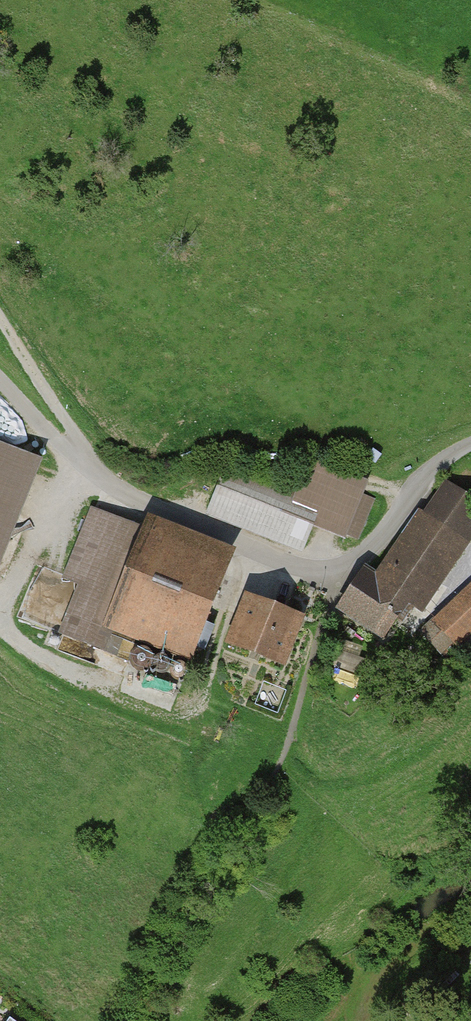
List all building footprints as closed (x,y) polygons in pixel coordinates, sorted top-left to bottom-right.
[(44,465),(0,447),(0,572),(44,465)] [(206,518),(303,557),(314,531),(346,543),(348,538),(365,496),(370,484),(310,460),(297,491),(227,463),(206,518)] [(446,482),(424,516),(419,512),(377,576),(365,568),(335,613),(386,646),(410,609),(424,618),(470,546),(470,498),(446,482)] [(375,500),(365,496),(348,538),(359,542),(375,500)] [(112,636),(192,667),(237,554),(156,522),(152,531),(90,506),(60,581),(78,588),(58,636),(104,654),(112,636)] [(470,637),(470,584),(431,623),(430,622),(419,633),(441,656),(453,644),(458,649),(470,637)] [(306,620),(244,596),(224,649),(285,673),(306,620)] [(342,640),(332,667),(366,679),(372,662),(359,657),(363,648),(342,640)] [(280,712),(289,688),(266,679),(256,703),(280,712)]
